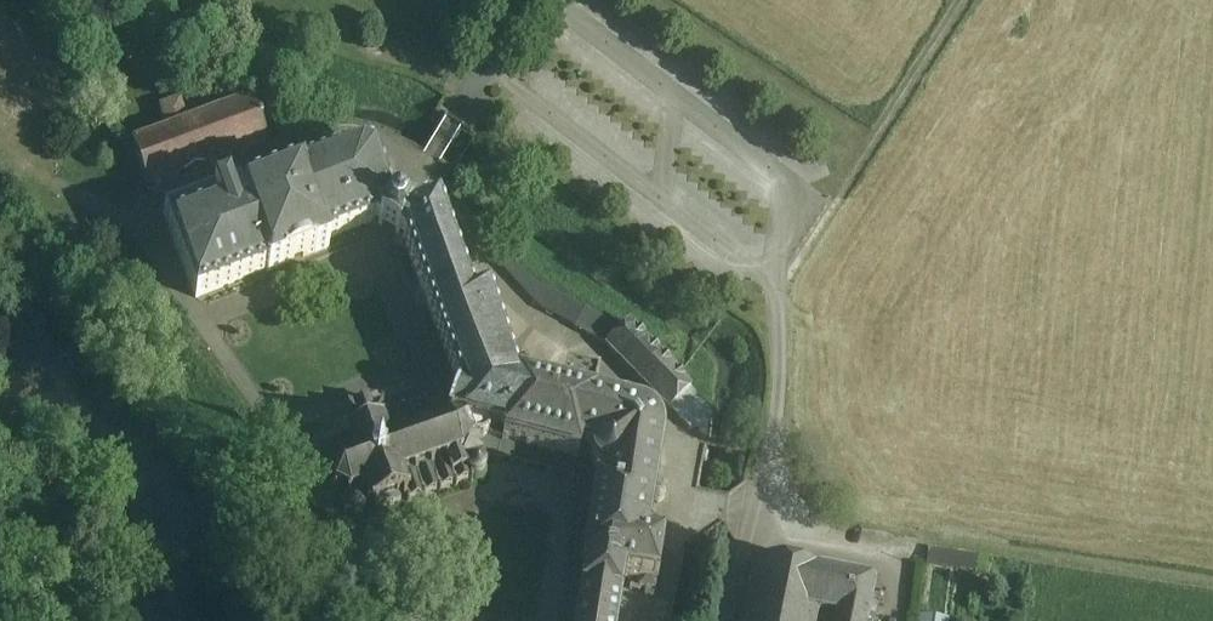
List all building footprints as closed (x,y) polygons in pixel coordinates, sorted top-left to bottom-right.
[(222,109),(188,122),(180,100),(161,107),(169,129),(135,141),(134,141),(132,142),(133,144),(137,154),(144,176),(145,176),(149,186),(148,186),(149,188),(151,188),(151,187),(185,175),(186,176),(187,176),(187,175),(203,169),(204,170),(205,169),(205,167),(239,155),(239,156),(264,147),(264,140),(263,134),(261,124),(263,123),(260,115),(258,116),(254,109),(247,100),(222,109)] [(393,210),(395,207),(392,205),(391,205),(379,168),(380,167),(376,158),(376,157),(362,151),(362,152),(352,155),(352,156),(232,199),(228,188),(165,212),(172,230),(195,293),(196,297),(200,296),(200,295),(266,271),(267,272),(269,272),(328,251),(329,249),(329,248),(327,242),(373,225),(373,224),(374,224),(379,227),(382,229),(382,228),(384,226),(383,226),(393,209),(393,210)] [(602,399),(594,397),(597,385),(566,377),(560,396),(524,386),(525,383),(525,380),(528,379),(523,364),(511,368),(494,314),(497,313),(495,306),(492,309),(488,296),(472,302),(468,290),(477,287),(475,280),(465,283),(457,261),(467,258),(464,251),(454,254),(448,233),(457,230),(454,224),(445,227),(440,211),(438,206),(434,208),(412,217),(408,215),(406,218),(407,218),(398,234),(397,234),(396,236),(396,237),(398,239),(399,239),(404,241),(459,393),(453,408),(448,420),(447,422),(463,427),(491,433),(490,436),(490,438),(489,439),(488,441),(502,445),(502,446),(502,447),(505,448),(506,447),(526,452),(525,453),(529,454),(530,453),(550,458),(549,460),(553,461),(553,459),(573,464),(573,465),(577,466),(577,465),(578,465),(580,455),(590,457),(590,465),(593,473),(599,479),(606,482),(604,492),(594,490),(592,490),(592,494),(593,494),(590,515),(588,515),(587,518),(589,519),(586,539),(584,539),(583,543),(585,543),(582,564),(581,564),(580,567),(585,568),(576,620),(617,620),(623,582),(631,583),(630,593),(639,595),(640,592),(646,593),(645,599),(652,601),(654,594),(655,587),(656,587),(663,546),(646,543),(652,506),(656,507),(659,506),(662,505),(664,503),(664,500),(664,497),(661,494),(663,484),(657,483),(657,482),(656,482),(662,447),(663,447),(663,443),(662,443),(660,435),(657,429),(654,425),(651,421),(645,418),(646,417),(642,415),(641,416),(613,409),(615,403),(614,401),(612,399),(610,397),(607,397),(605,398),(602,399)] [(384,226),(382,228),(389,232),(396,236),(397,234),(398,234),(407,218),(406,218),(408,215),(401,211),(395,207),(393,210),(393,209),(383,226),(384,226)] [(89,247),(70,240),(65,254),(84,261),(89,247)] [(584,312),(535,287),(505,259),(498,266),(541,312),(574,330),(584,312)] [(623,332),(584,311),(584,312),(574,330),(574,331),(606,348),(609,346),(623,332)] [(674,370),(630,325),(628,327),(628,328),(623,332),(609,346),(606,348),(609,350),(669,411),(690,391),(674,370)] [(709,418),(690,391),(669,411),(690,433),(694,430),(706,439),(709,418)] [(429,413),(426,405),(423,406),(424,408),(411,412),(410,411),(407,412),(408,413),(395,418),(395,416),(392,417),(392,419),(387,421),(382,406),(371,409),(368,403),(339,413),(343,425),(339,427),(336,431),(334,436),(334,440),(330,443),(326,443),(324,443),(323,448),(320,452),(322,455),(323,459),(322,461),(328,463),(331,466),(333,464),(335,466),(330,477),(325,477),(325,481),(330,481),(334,492),(330,495),(333,498),(336,495),(347,500),(346,502),(344,502),(344,506),(342,509),(341,511),(343,514),(344,517),(345,520),(348,520),(351,522),(354,524),(356,522),(359,520),(363,519),(363,518),(363,515),(364,513),(365,512),(366,513),(370,511),(371,513),(373,513),(374,517),(379,515),(377,511),(401,502),(402,507),(406,505),(407,508),(409,507),(409,506),(422,501),(423,502),(425,502),(424,500),(438,495),(438,497),(441,496),(440,494),(454,490),(454,491),(456,490),(456,489),(469,484),(470,485),(472,484),(471,482),(475,483),(478,482),(481,481),(484,478),(485,474),(484,471),(483,468),(480,466),(479,462),(481,461),(475,446),(480,446),(484,444),(487,442),(488,441),(489,439),(490,438),(490,436),(491,433),(463,427),(447,422),(448,420),(447,419),(446,419),(447,418),(446,416),(445,415),(444,413),(444,411),(442,411),(441,410),(439,409),(438,408),(435,410),(431,411),(431,412),(429,413)] [(928,551),(926,568),(989,578),(991,561),(928,551)] [(755,556),(742,620),(817,620),(819,613),(835,616),(834,620),(869,620),(877,579),(755,556)]
